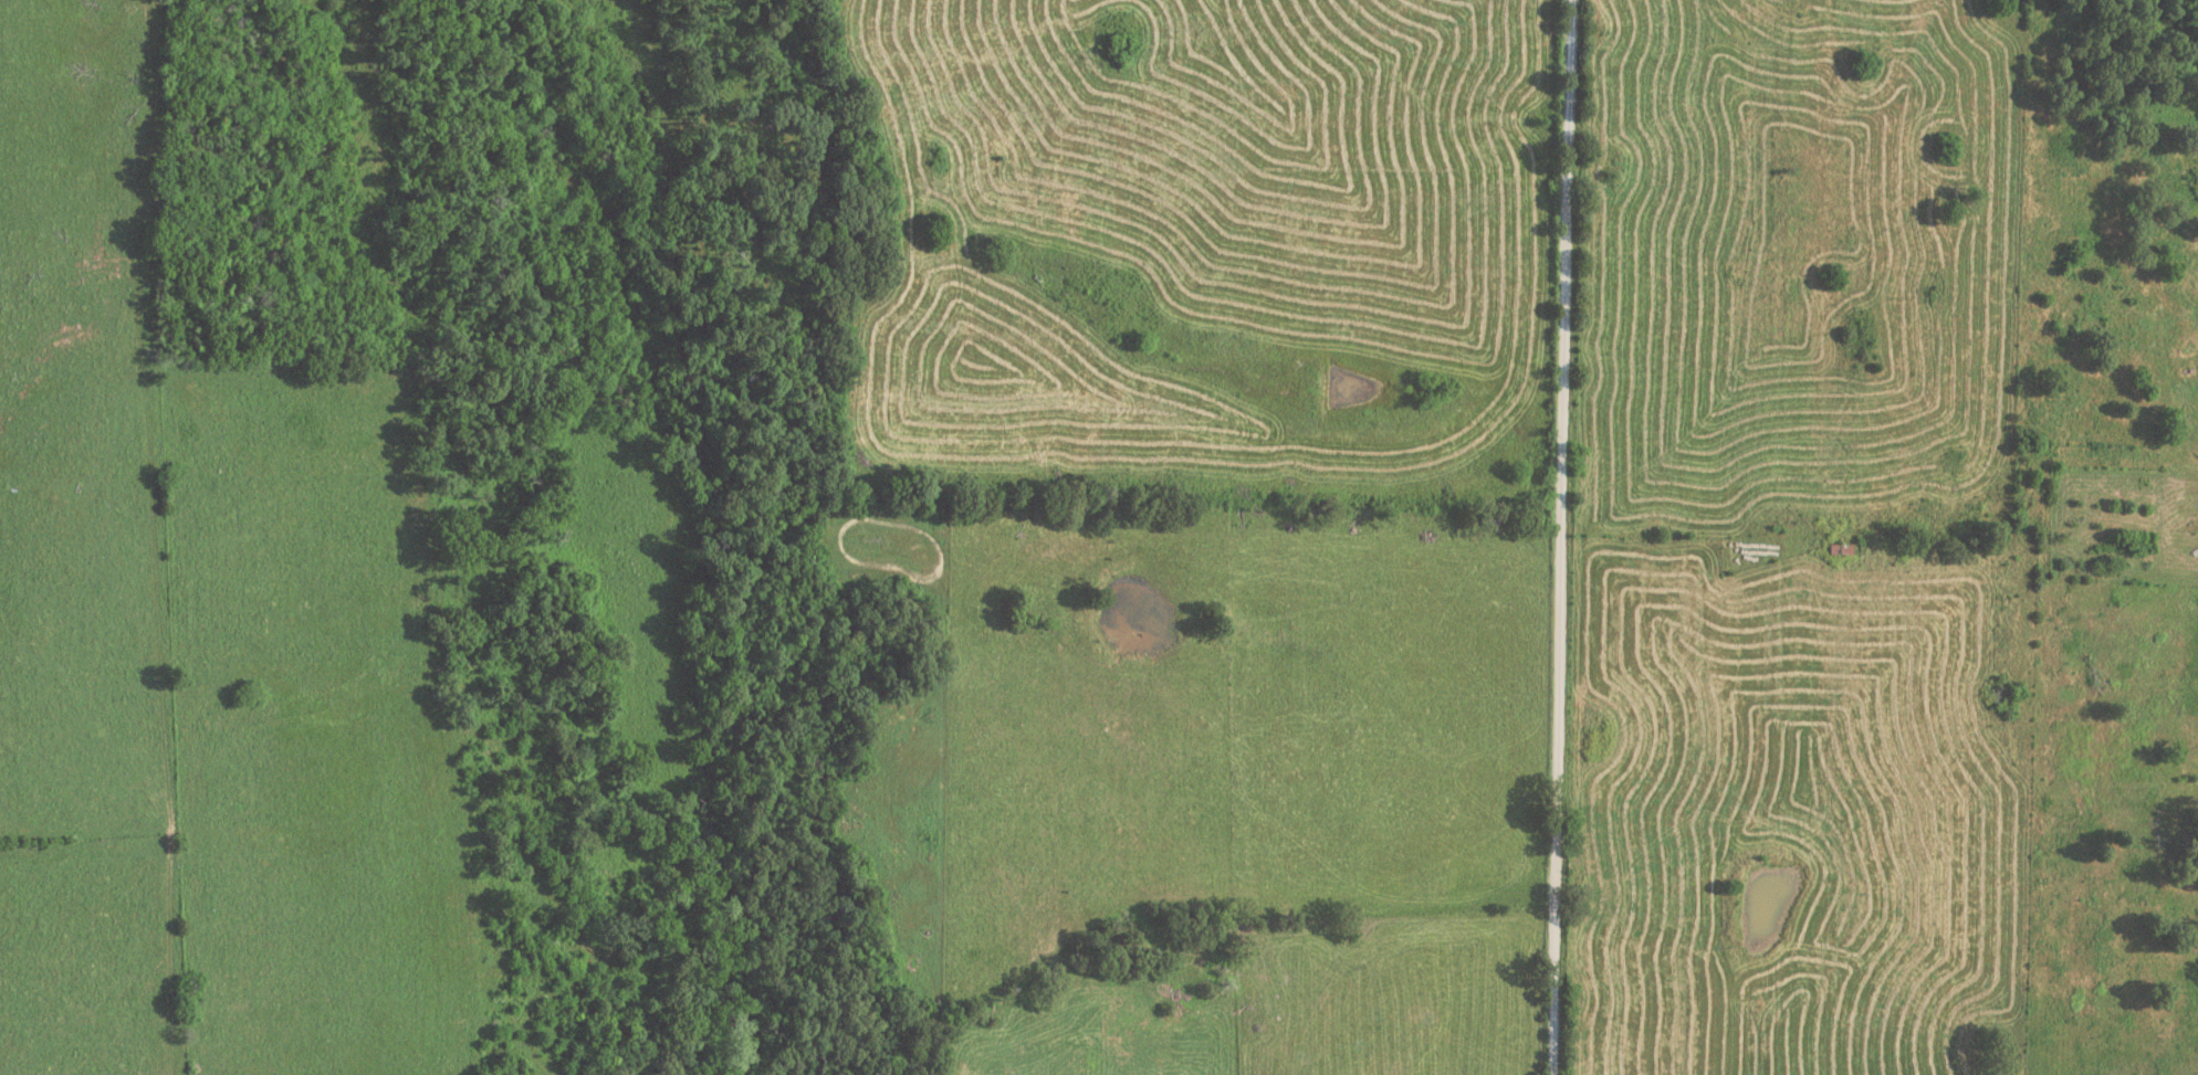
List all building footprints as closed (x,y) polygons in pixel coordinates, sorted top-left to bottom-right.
[(1849,545),(1830,545),(1830,553),(1849,553),(1849,545)]
